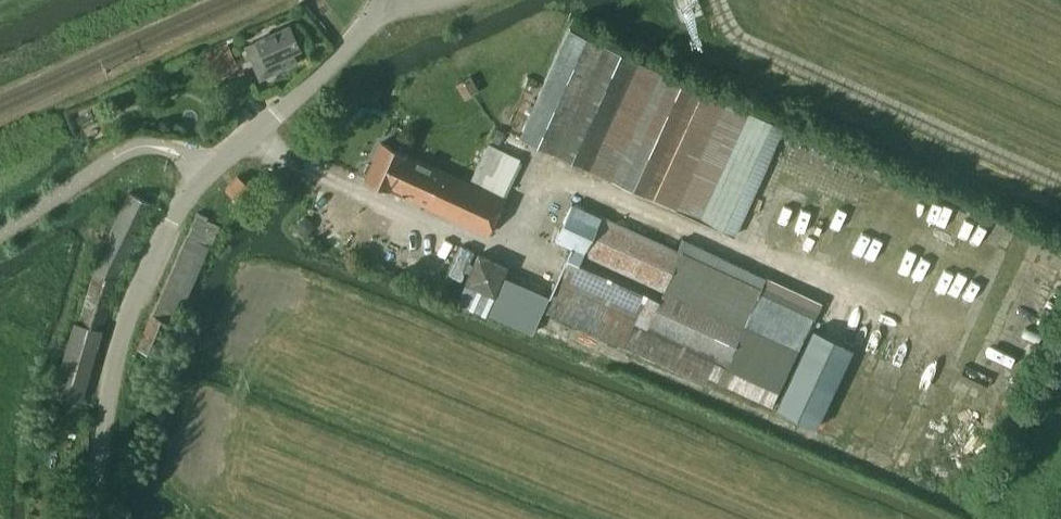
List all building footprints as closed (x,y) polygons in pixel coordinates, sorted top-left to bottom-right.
[(256,40),(244,46),(254,69),(275,59),(279,68),(295,61),(291,52),(300,48),(290,25),(256,40)] [(567,29),(518,137),(529,142),(735,235),(784,127),(567,29)] [(207,53),(208,55),(217,75),(236,67),(226,45),(207,53)] [(469,75),(457,82),(465,97),(477,90),(469,75)] [(529,142),(518,137),(495,126),(469,183),(381,143),(371,163),(368,164),(365,171),(367,173),(365,178),(487,234),(529,142)] [(238,176),(226,190),(238,200),(250,186),(238,176)] [(89,273),(92,273),(78,322),(73,320),(53,392),(83,401),(103,329),(118,278),(154,204),(129,192),(89,273)] [(571,247),(543,309),(707,384),(709,378),(771,406),(788,370),(803,336),(813,316),(819,301),(682,239),(677,250),(598,214),(597,216),(570,204),(554,239),(571,247)] [(137,351),(157,358),(170,322),(173,324),(218,225),(206,219),(207,216),(197,212),(151,313),(137,351)] [(449,274),(460,280),(473,251),(462,246),(449,274)] [(478,254),(464,282),(466,283),(457,302),(484,315),(507,267),(478,254)] [(505,276),(488,314),(532,334),(549,295),(505,276)] [(538,327),(534,336),(544,341),(544,339),(548,332),(538,327)] [(548,332),(544,339),(555,344),(559,335),(557,335),(548,330),(548,332)] [(813,331),(778,409),(815,426),(851,348),(813,331)] [(559,335),(555,344),(562,347),(565,339),(566,338),(559,335)] [(562,347),(561,348),(572,352),(576,343),(565,339),(562,347)] [(572,352),(571,353),(584,359),(589,349),(590,347),(577,341),(576,343),(572,352)] [(589,349),(584,359),(600,367),(605,356),(589,349)]
